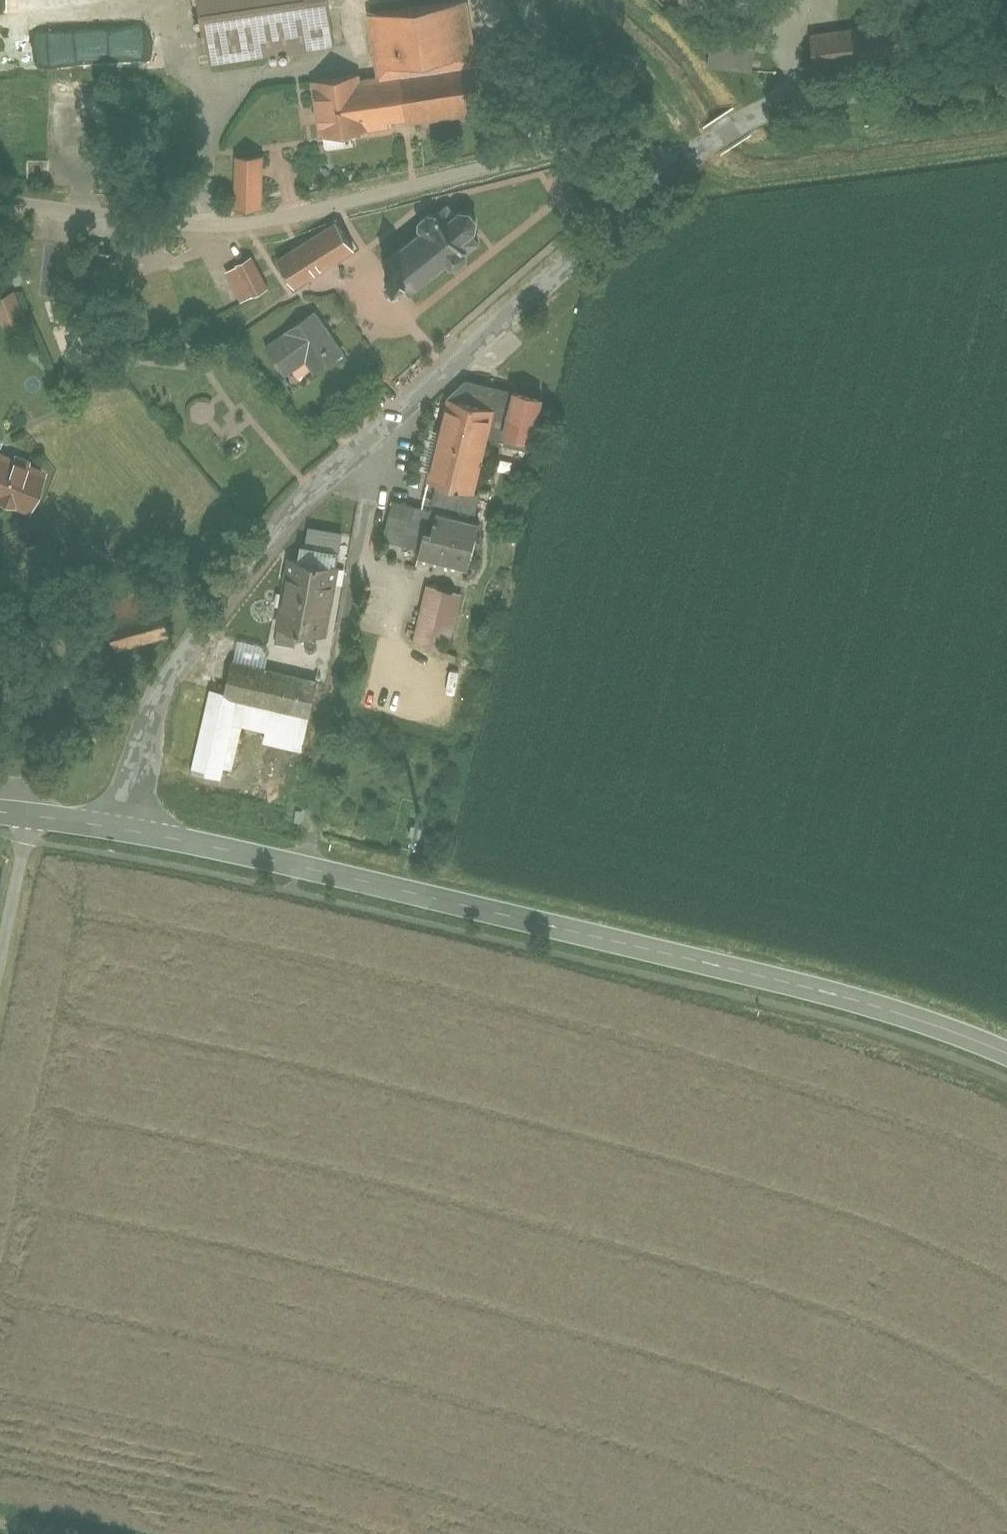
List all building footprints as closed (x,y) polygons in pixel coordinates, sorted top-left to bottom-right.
[(210,69),(337,50),(330,0),(200,0),(210,69)] [(457,5),(371,17),(379,76),(465,65),(457,5)] [(819,66),(906,51),(900,17),(813,33),(819,66)] [(98,57),(132,54),(129,20),(96,22),(98,57)] [(715,34),(710,65),(754,73),(759,42),(715,34)] [(379,76),(313,86),(321,143),(501,119),(493,61),(465,65),(379,76)] [(263,211),(265,158),(236,157),(235,210),(263,211)] [(406,280),(418,295),(487,240),(461,209),(393,264),(406,280)] [(277,263),(295,290),(325,271),(356,250),(338,223),(277,263)] [(269,291),(254,260),(227,273),(242,305),(269,291)] [(0,295),(0,317),(3,325),(28,314),(16,288),(0,295)] [(346,356),(317,315),(266,350),(287,380),(307,366),(315,377),(346,356)] [(486,517),(464,512),(470,485),(480,487),(494,434),(511,439),(513,433),(535,439),(545,398),(471,378),(452,397),(444,430),(432,477),(436,476),(432,492),(428,505),(397,499),(388,537),(428,546),(426,554),(476,564),(486,517)] [(0,454),(0,501),(28,511),(43,471),(0,454)] [(341,570),(289,561),(276,629),(328,639),(341,570)] [(463,595),(428,587),(414,647),(439,653),(442,640),(452,642),(463,595)] [(319,683),(234,664),(227,694),(211,691),(192,775),(223,782),(225,771),(233,773),(243,729),(266,734),(264,746),(303,754),(319,683)] [(46,744),(59,737),(54,727),(41,733),(46,744)]
